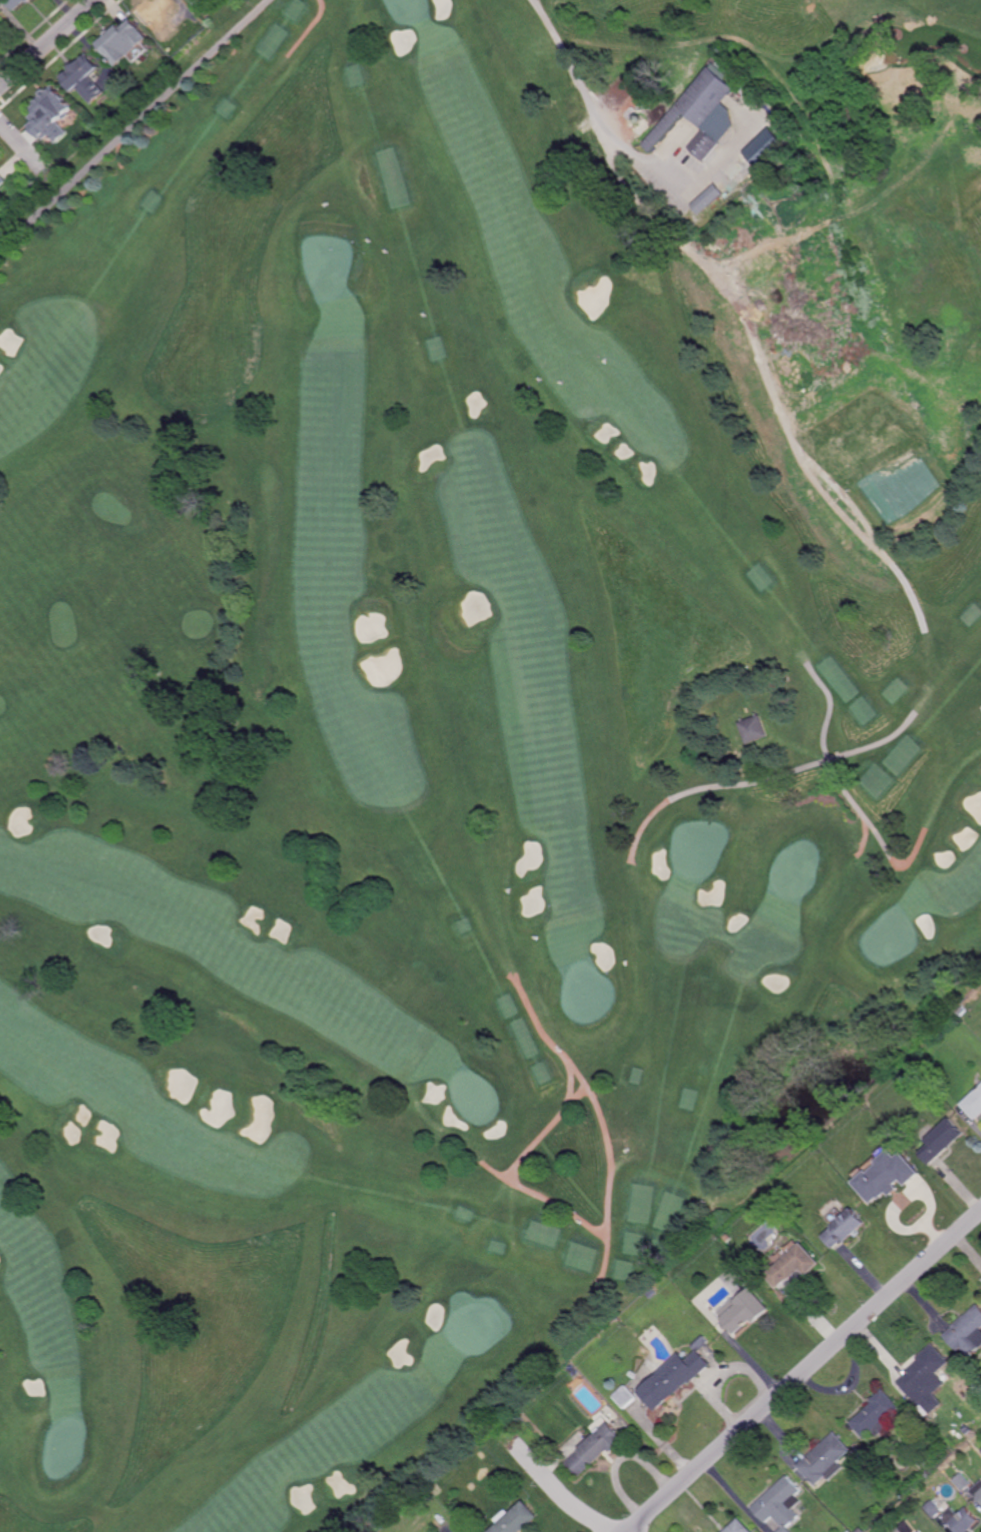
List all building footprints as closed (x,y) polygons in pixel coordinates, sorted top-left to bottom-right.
[(15,11),(5,0),(31,0),(28,3),(26,1),(15,11)] [(133,11),(145,0),(172,0),(178,7),(168,16),(179,28),(165,41),(150,25),(147,27),(133,11)] [(106,33),(106,32),(107,32),(107,31),(108,31),(109,31),(110,31),(111,31),(112,31),(119,25),(122,28),(133,19),(149,38),(144,43),(150,50),(136,63),(130,56),(118,66),(98,43),(106,36),(106,35),(106,34),(106,33)] [(107,92),(92,105),(78,89),(74,93),(60,77),(88,53),(101,68),(96,73),(101,78),(97,81),(107,92)] [(716,68),(646,146),(655,154),(690,116),(706,130),(691,150),(707,163),(738,129),(735,111),(729,106),(729,103),(742,90),(716,68)] [(57,91),(74,108),(68,113),(70,115),(65,120),(62,118),(57,122),(62,127),(53,136),(42,125),(44,122),(31,109),(36,104),(34,102),(41,95),(39,93),(44,89),(46,91),(53,84),(58,90),(57,91)] [(771,128),(745,154),(763,172),(789,148),(771,128)] [(8,182),(0,172),(0,188),(8,182)] [(693,205),(717,184),(726,193),(702,215),(693,205)] [(748,744),(739,723),(761,714),(769,736),(748,744)] [(962,1017),(957,1012),(964,1006),(968,1010),(962,1017)] [(961,1106),(980,1088),(980,1117),(976,1122),(961,1106)] [(932,1163),(921,1151),(930,1142),(927,1138),(952,1115),(967,1131),(932,1163)] [(820,1152),(814,1144),(820,1140),(826,1147),(820,1152)] [(888,1208),(877,1192),(887,1184),(881,1177),(904,1160),(919,1179),(898,1195),(900,1199),(888,1208)] [(857,1236),(854,1233),(847,1240),(845,1238),(835,1247),(824,1235),(835,1225),(833,1224),(853,1205),(868,1220),(859,1228),(862,1232),(857,1236)] [(730,1242),(726,1237),(731,1233),(735,1237),(730,1242)] [(808,1273),(807,1272),(798,1281),(794,1277),(791,1280),(790,1278),(783,1284),(772,1272),(781,1263),(780,1262),(804,1241),(822,1261),(808,1273)] [(775,1308),(758,1322),(756,1319),(739,1334),(720,1310),(737,1296),(740,1300),(756,1286),(775,1308)] [(654,1298),(649,1292),(655,1287),(660,1292),(654,1298)] [(980,1303),(980,1304),(980,1332),(975,1337),(980,1344),(980,1348),(970,1357),(963,1348),(959,1351),(945,1335),(954,1327),(953,1326),(980,1303)] [(715,1363),(693,1383),(691,1381),(661,1410),(642,1390),(683,1352),(690,1359),(700,1350),(695,1345),(706,1335),(711,1340),(701,1349),(715,1363)] [(944,1404),(928,1417),(919,1408),(917,1410),(910,1402),(914,1398),(912,1396),(911,1397),(898,1382),(908,1373),(906,1371),(919,1360),(917,1358),(934,1343),(951,1363),(939,1373),(947,1383),(935,1393),(944,1404)] [(627,1409),(615,1395),(627,1385),(639,1398),(627,1409)] [(878,1437),(873,1431),(865,1438),(851,1423),(873,1403),(871,1400),(884,1389),(901,1408),(888,1420),(892,1425),(878,1437)] [(610,1423),(612,1421),(629,1439),(614,1453),(612,1450),(596,1465),(595,1463),(580,1477),(567,1462),(598,1434),(592,1427),(604,1416),(610,1423)] [(968,1435),(963,1429),(968,1424),(973,1430),(968,1435)] [(830,1481),(827,1477),(817,1487),(798,1466),(836,1432),(852,1450),(839,1462),(845,1468),(830,1481)] [(927,1480),(922,1474),(927,1469),(932,1475),(927,1480)] [(965,1492),(954,1481),(963,1473),(973,1484),(965,1492)] [(792,1529),(795,1531),(780,1531),(785,1527),(776,1517),(769,1523),(756,1508),(791,1476),(805,1491),(799,1497),(804,1502),(797,1509),(804,1518),(792,1529)] [(438,1498),(428,1488),(435,1480),(445,1491),(438,1498)] [(973,1491),(980,1484),(980,1500),(973,1491)] [(531,1529),(528,1531),(490,1531),(499,1524),(495,1519),(506,1509),(510,1514),(525,1501),(540,1517),(529,1527),(531,1529)] [(936,1519),(926,1508),(934,1501),(944,1512),(936,1519)] [(980,1521),(969,1531),(959,1531),(952,1524),(950,1525),(943,1517),(953,1507),(960,1515),(968,1507),(980,1521)] [(743,1518),(755,1531),(728,1531),(743,1518)] [(908,1521),(918,1531),(895,1531),(908,1521)] [(888,1527),(883,1531),(881,1531),(879,1529),(884,1524),(888,1527)]
